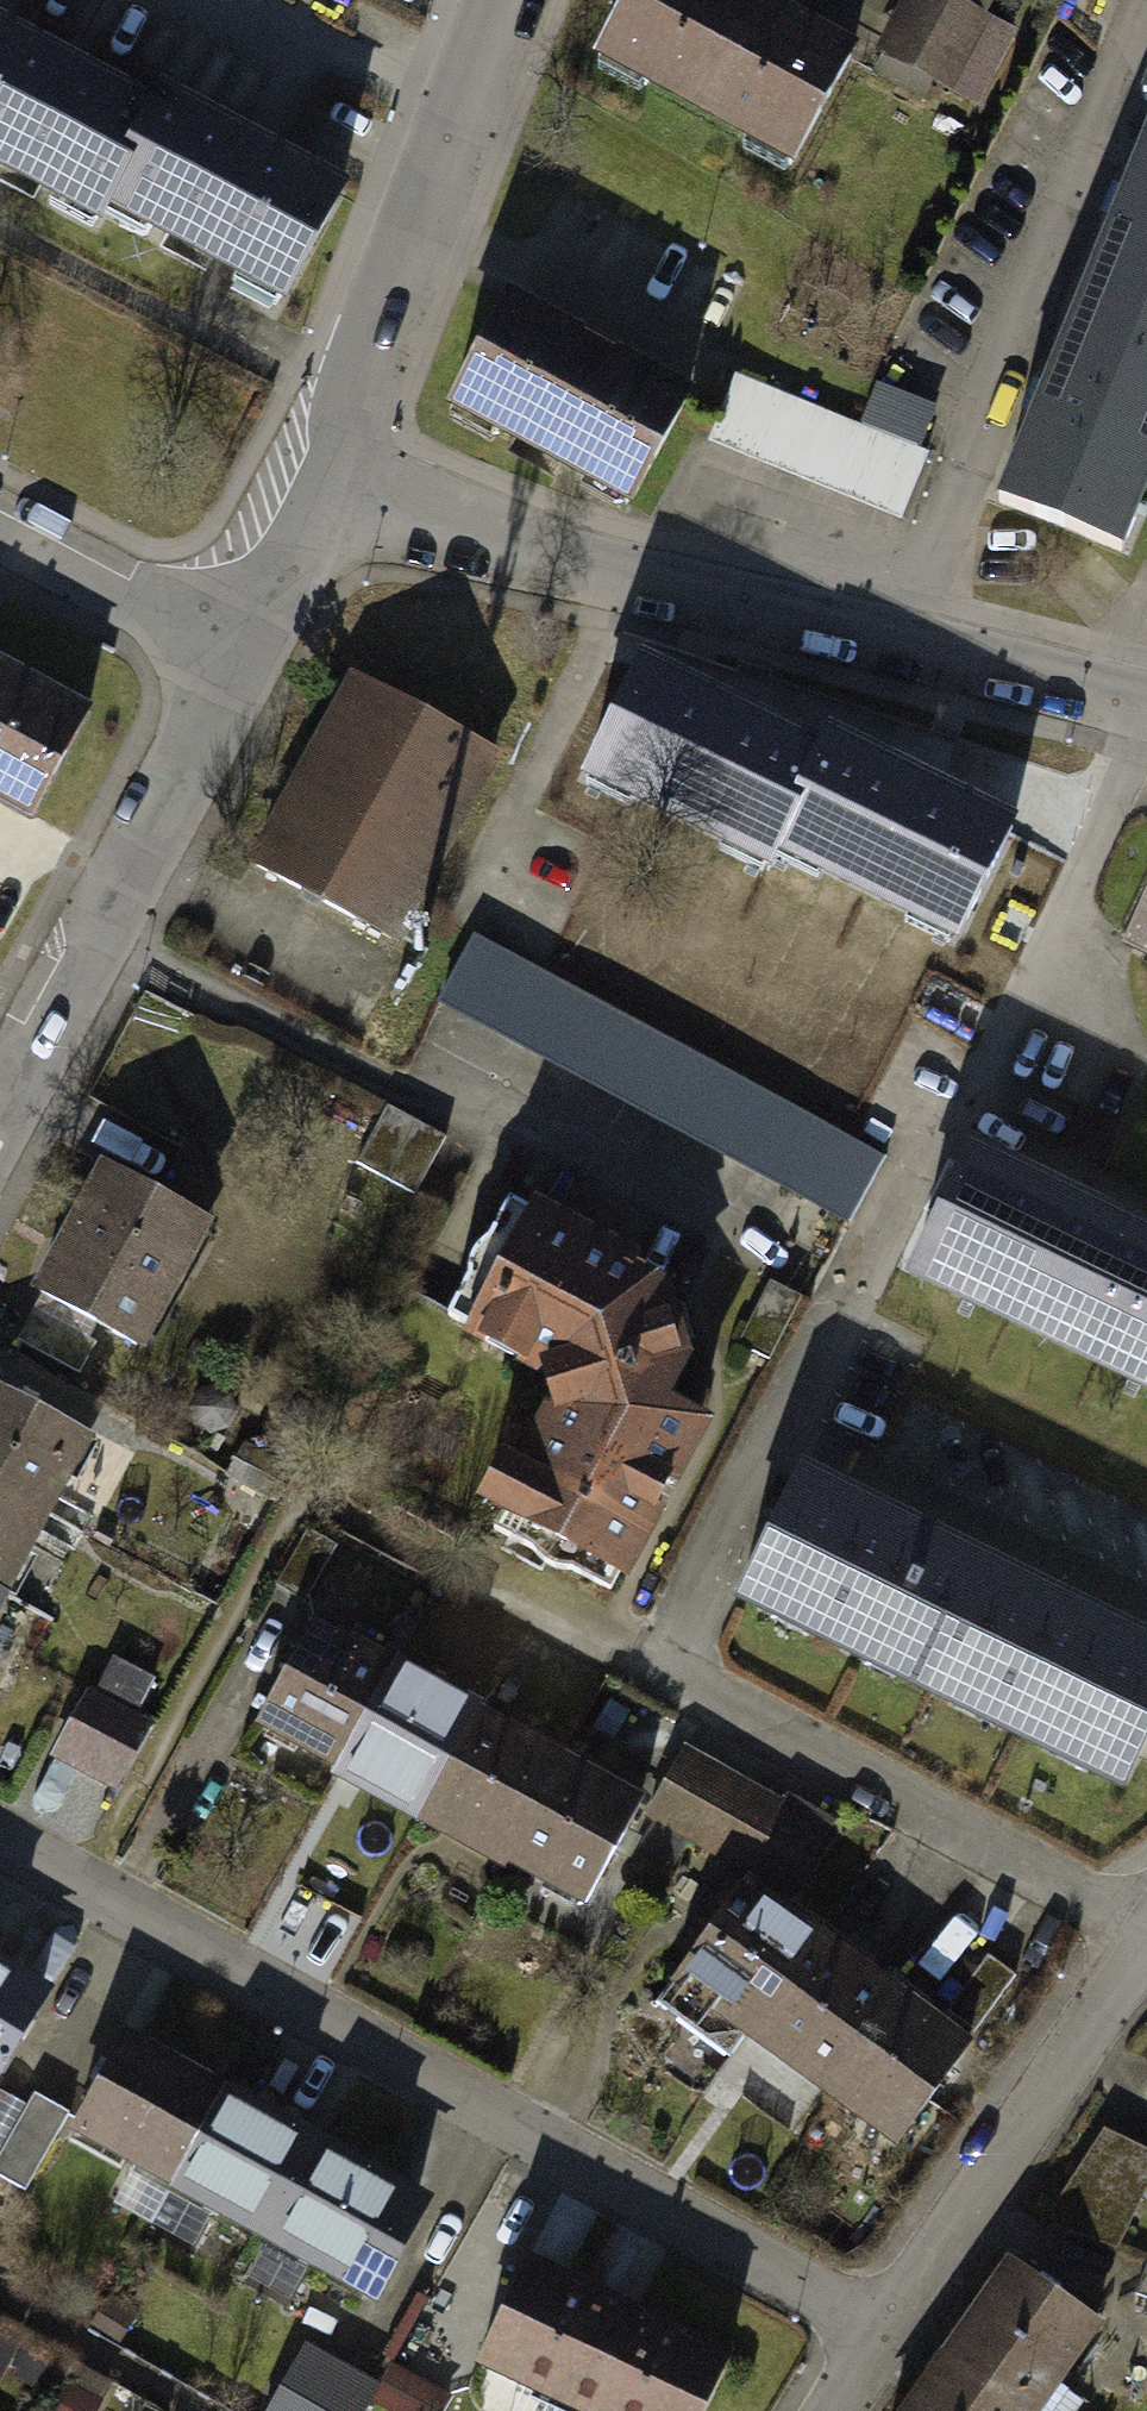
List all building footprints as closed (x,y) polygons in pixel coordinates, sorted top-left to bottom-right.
[(745,0),(631,0),(597,61),(789,167),(850,58),(745,0)] [(884,51),(944,87),(986,17),(957,0),(915,0),(884,51)] [(0,35),(0,170),(121,229),(174,119),(0,35)] [(362,210),(174,119),(121,229),(308,320),(362,210)] [(1083,301),(1146,327),(1146,151),(1083,301)] [(999,499),(1120,550),(1146,486),(1146,327),(1083,301),(999,499)] [(509,303),(455,402),(636,501),(690,402),(509,303)] [(875,434),(729,377),(703,443),(902,520),(944,414),(891,393),(875,434)] [(0,676),(0,802),(45,826),(97,726),(0,676)] [(597,781),(790,868),(836,766),(643,680),(597,781)] [(363,681),(269,866),(412,938),(505,753),(363,681)] [(790,868),(983,954),(1029,853),(836,766),(790,868)] [(882,1159),(482,946),(447,1011),(848,1224),(882,1159)] [(394,1106),(366,1153),(418,1184),(446,1138),(394,1106)] [(978,1153),(922,1263),(1113,1359),(1146,1293),(1146,1238),(978,1153)] [(103,1171),(39,1294),(142,1348),(206,1225),(103,1171)] [(539,1364),(559,1412),(588,1360),(663,1401),(687,1355),(667,1294),(626,1272),(631,1262),(513,1199),(450,1315),(539,1364)] [(1113,1359),(1146,1376),(1146,1293),(1113,1359)] [(704,1423),(663,1401),(588,1360),(559,1412),(498,1525),(614,1588),(704,1423)] [(45,1517),(90,1435),(0,1387),(0,1493),(45,1517)] [(1008,1576),(809,1483),(753,1601),(952,1695),(1008,1576)] [(1,1598),(45,1517),(0,1493),(0,1597),(1,1598)] [(999,1567),(1146,1623),(1146,1581),(1013,1529),(999,1567)] [(1008,1576),(952,1695),(1146,1787),(1146,1642),(1008,1576)] [(396,1672),(313,1627),(259,1727),(342,1771),(396,1672)] [(117,1791),(173,1686),(114,1655),(59,1760),(117,1791)] [(479,1717),(396,1672),(342,1771),(424,1816),(479,1717)] [(561,1761),(479,1717),(424,1816),(507,1861),(561,1761)] [(688,1747),(658,1803),(811,1885),(841,1829),(688,1747)] [(644,1806),(561,1761),(507,1861),(590,1906),(644,1806)] [(659,2007),(727,2056),(817,1934),(749,1884),(659,2007)] [(750,2025),(836,2088),(903,1996),(817,1934),(750,2025)] [(0,1961),(0,2070),(13,2077),(60,1996),(0,1961)] [(835,2089),(903,2138),(970,2045),(903,1996),(835,2089)] [(180,2185),(232,2085),(130,2032),(78,2132),(180,2185)] [(282,2237),(334,2137),(232,2085),(180,2185),(282,2237)] [(37,2100),(1,2172),(33,2187),(68,2116),(37,2100)] [(384,2290),(436,2190),(334,2137),(282,2237),(384,2290)] [(1065,2224),(1119,2252),(1146,2199),(1146,2163),(1107,2143),(1065,2224)] [(29,2191),(0,2174),(0,2241),(29,2191)] [(530,2265),(489,2349),(617,2410),(721,2410),(742,2368),(530,2265)] [(965,2367),(1027,2410),(1067,2410),(1118,2341),(1029,2278),(965,2367)] [(298,2357),(267,2410),(367,2410),(373,2400),(298,2357)] [(933,2410),(1027,2410),(965,2367),(933,2410)]
